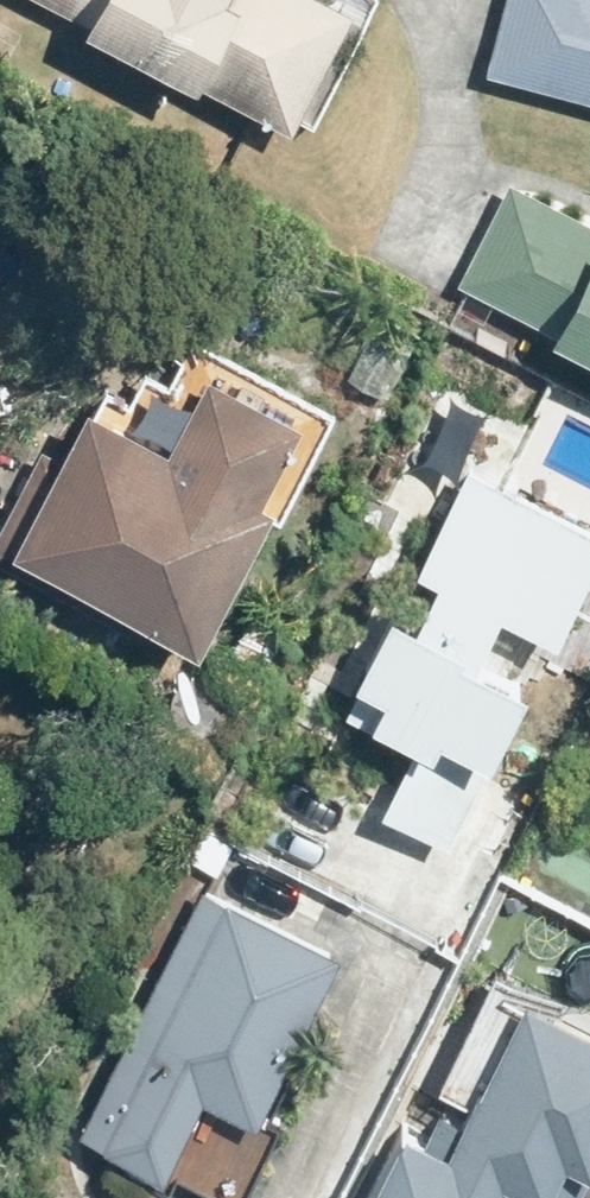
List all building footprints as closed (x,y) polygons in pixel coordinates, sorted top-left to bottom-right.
[(303,126),(306,119),(319,125),(382,0),(55,0),(303,126)] [(589,96),(589,0),(510,0),(492,70),(589,96)] [(473,284),(463,307),(491,321),(501,298),(589,343),(589,218),(514,179),(464,280),(473,284)] [(382,323),(352,375),(386,395),(415,341),(382,323)] [(0,539),(0,558),(149,635),(157,619),(216,648),(291,500),(274,493),(312,418),(218,371),(181,444),(100,402),(70,459),(47,446),(0,539)] [(473,456),(424,555),(441,563),(425,597),(398,585),(361,660),(370,663),(351,700),(418,733),(386,799),(454,833),(537,665),(530,663),(552,617),(566,623),(589,574),(589,514),(473,456)] [(237,650),(276,672),(299,630),(260,609),(237,650)] [(347,956),(235,901),(232,907),(205,894),(89,1132),(175,1173),(176,1171),(232,1197),(252,1197),(295,1110),(284,1104),(309,1052),(306,1042),(347,956)] [(379,1197),(584,1197),(589,1186),(589,1024),(536,997),(473,1120),(448,1106),(435,1134),(416,1124),(379,1197)]
